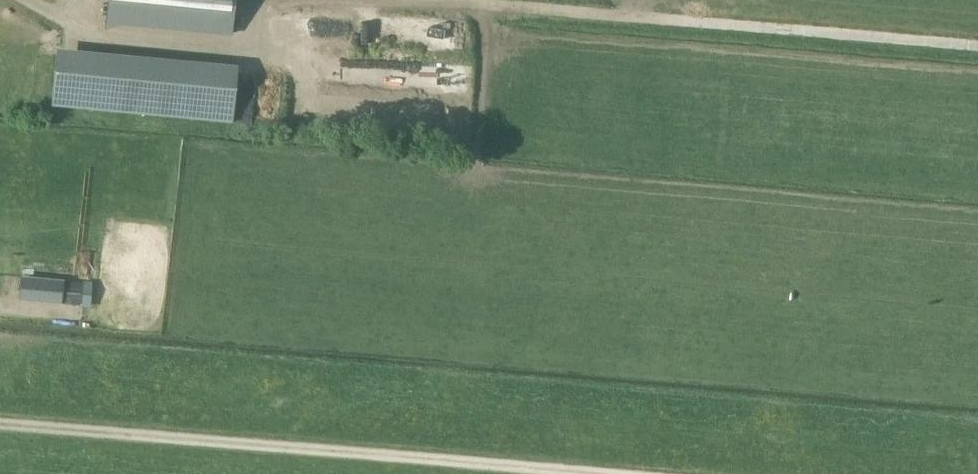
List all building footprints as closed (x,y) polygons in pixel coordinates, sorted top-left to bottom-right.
[(106,23),(230,35),(234,0),(108,0),(106,23)] [(54,102),(231,119),(235,66),(57,49),(54,102)] [(64,281),(64,280),(21,276),(18,300),(82,305),(84,283),(64,281)]
